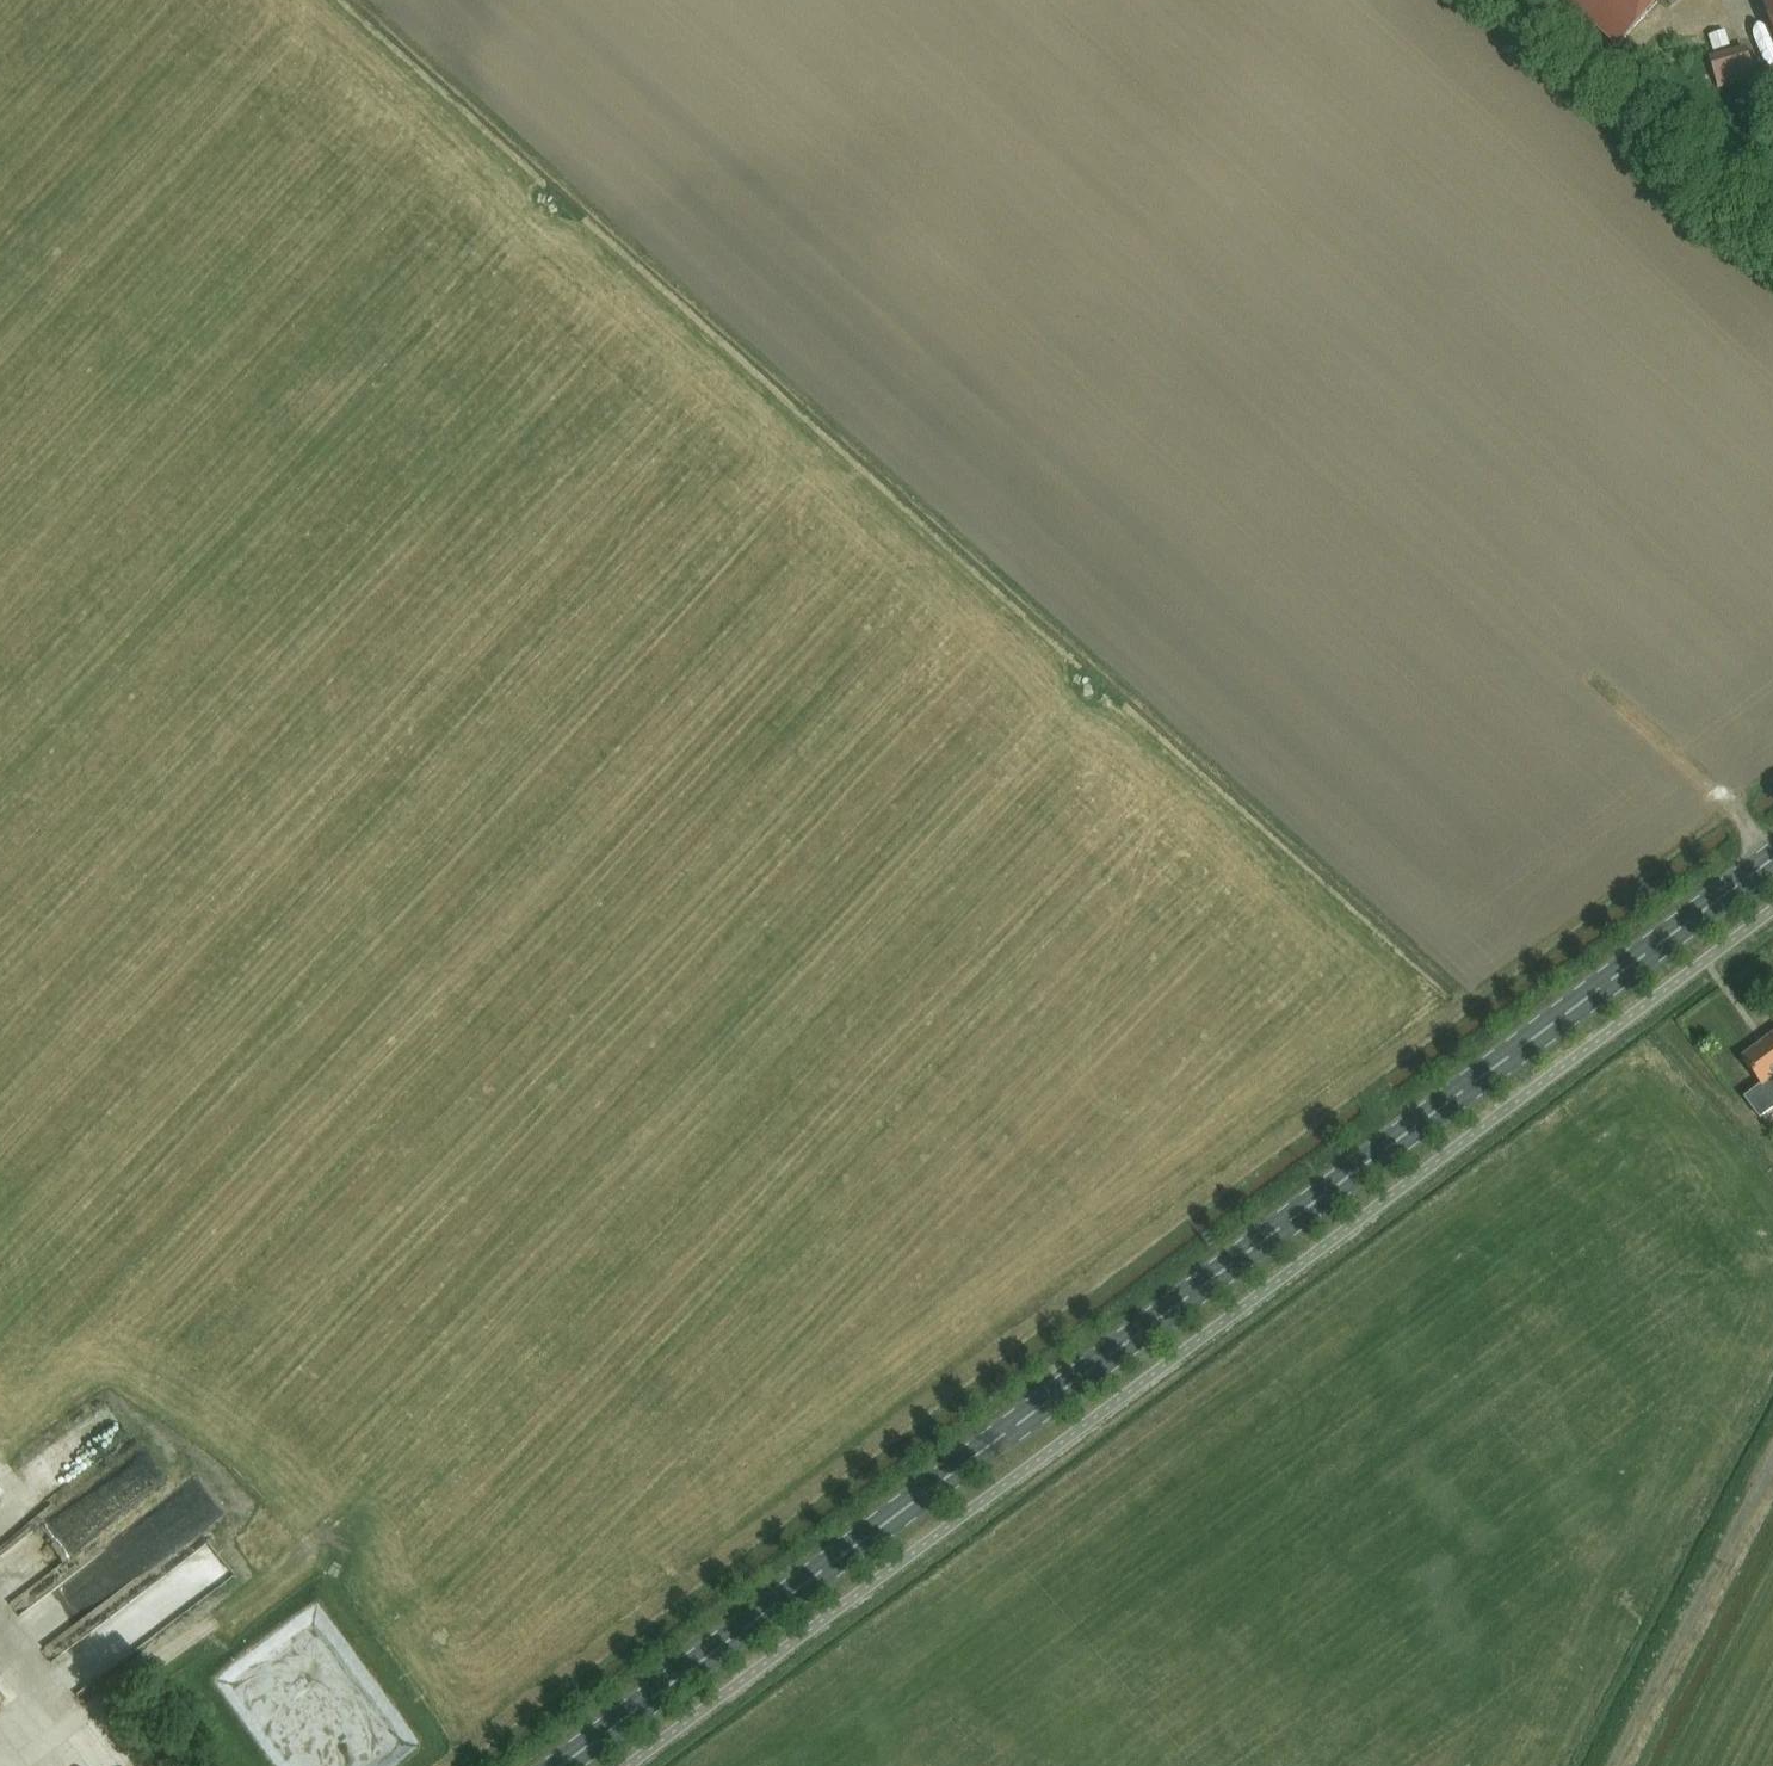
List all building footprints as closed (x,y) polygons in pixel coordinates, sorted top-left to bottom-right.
[(1657,0),(1568,0),(1616,44),(1657,0)] [(1772,26),(1772,0),(1762,0),(1772,26)] [(1709,59),(1718,90),(1757,78),(1748,48),(1709,59)] [(1772,1079),(1772,1036),(1740,1061),(1761,1088),(1772,1079)]
